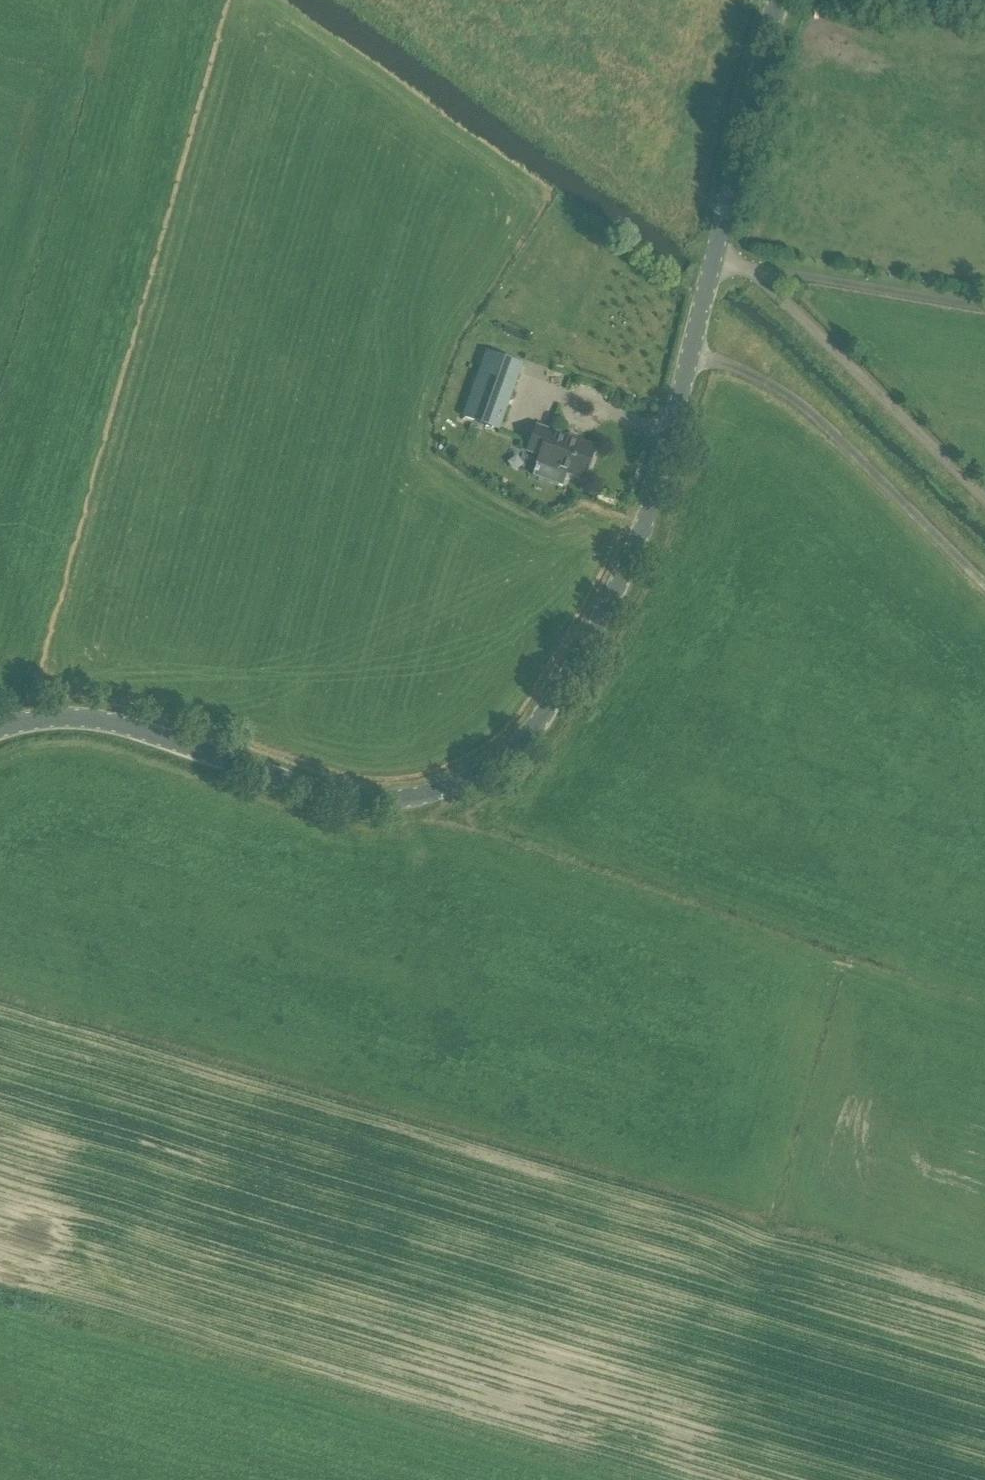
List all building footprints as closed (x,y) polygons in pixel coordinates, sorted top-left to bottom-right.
[(487,352),(464,418),(498,430),(521,364),(487,352)] [(537,427),(528,451),(540,456),(538,463),(583,479),(586,470),(589,470),(593,459),(591,457),(594,447),(537,427)]
